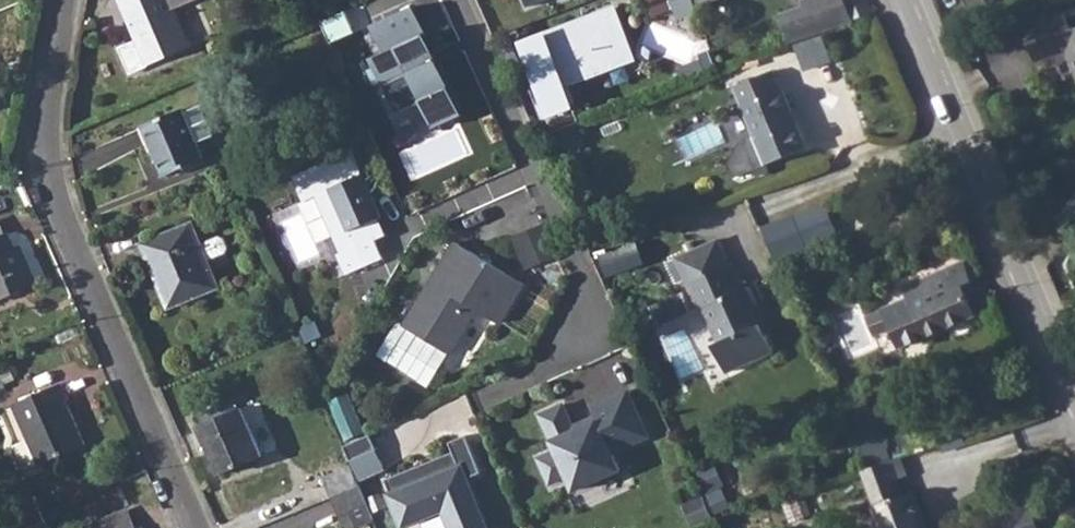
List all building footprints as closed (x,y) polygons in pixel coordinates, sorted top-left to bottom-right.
[(121,48),(131,72),(190,47),(171,0),(121,0),(138,41),(121,48)] [(856,0),(799,0),(787,5),(791,14),(772,22),(780,44),(791,40),(861,14),(856,0)] [(1060,0),(1051,0),(1016,12),(1028,48),(1045,43),(1048,52),(1051,51),(1056,66),(1073,60),(1074,65),(1074,11),(1065,14),(1060,0)] [(615,5),(522,41),(544,96),(636,61),(615,5)] [(414,6),(372,25),(384,52),(371,58),(397,113),(424,101),(436,127),(463,115),(414,6)] [(346,11),(322,22),(332,43),(356,32),(346,11)] [(805,71),(834,61),(825,34),(796,44),(805,71)] [(749,165),(790,147),(766,91),(762,93),(753,70),(717,86),(749,165)] [(184,112),(183,110),(143,126),(164,176),(205,159),(197,142),(214,135),(201,105),(184,112)] [(348,157),(290,182),(301,207),(312,202),(337,259),(334,260),(342,280),(378,264),(370,246),(378,242),(371,226),(376,223),(348,157)] [(782,216),(745,230),(761,265),(796,250),(782,216)] [(201,244),(193,223),(143,244),(169,308),(219,287),(208,260),(226,253),(228,248),(225,239),(220,236),(201,244)] [(527,267),(560,255),(548,223),(515,235),(527,267)] [(640,243),(607,252),(613,273),(646,264),(640,243)] [(40,293),(25,255),(18,259),(9,244),(7,245),(0,248),(0,309),(40,293)] [(489,326),(513,286),(445,249),(399,334),(445,358),(469,315),(489,326)] [(893,301),(880,305),(896,344),(976,312),(958,273),(964,269),(958,257),(887,287),(893,301)] [(725,298),(715,273),(671,291),(684,321),(689,318),(704,352),(697,355),(707,380),(754,360),(745,336),(752,332),(744,311),(740,314),(730,295),(725,298)] [(896,344),(880,305),(865,310),(881,350),(896,344)] [(24,471),(40,465),(82,448),(65,405),(68,404),(60,387),(16,407),(29,440),(13,446),(24,471)] [(334,406),(349,435),(366,427),(351,397),(334,406)] [(867,464),(891,455),(872,401),(848,410),(867,464)] [(553,410),(530,420),(546,456),(529,464),(539,488),(557,480),(564,495),(610,476),(602,458),(638,443),(630,423),(614,430),(603,404),(581,413),(587,426),(565,436),(553,410)] [(259,472),(240,425),(199,441),(219,489),(259,472)] [(364,437),(338,449),(345,464),(371,452),(364,437)] [(376,482),(394,527),(436,511),(443,527),(475,527),(456,482),(472,476),(457,439),(441,445),(445,455),(376,482)] [(847,473),(864,515),(861,516),(866,527),(912,527),(900,500),(893,503),(887,483),(893,481),(886,460),(853,470),(847,473)] [(323,498),(328,510),(356,499),(351,485),(323,498)] [(364,518),(356,499),(328,510),(335,527),(341,527),(364,518)] [(0,517),(0,525),(1,527),(35,527),(39,526),(31,504),(0,517)]
